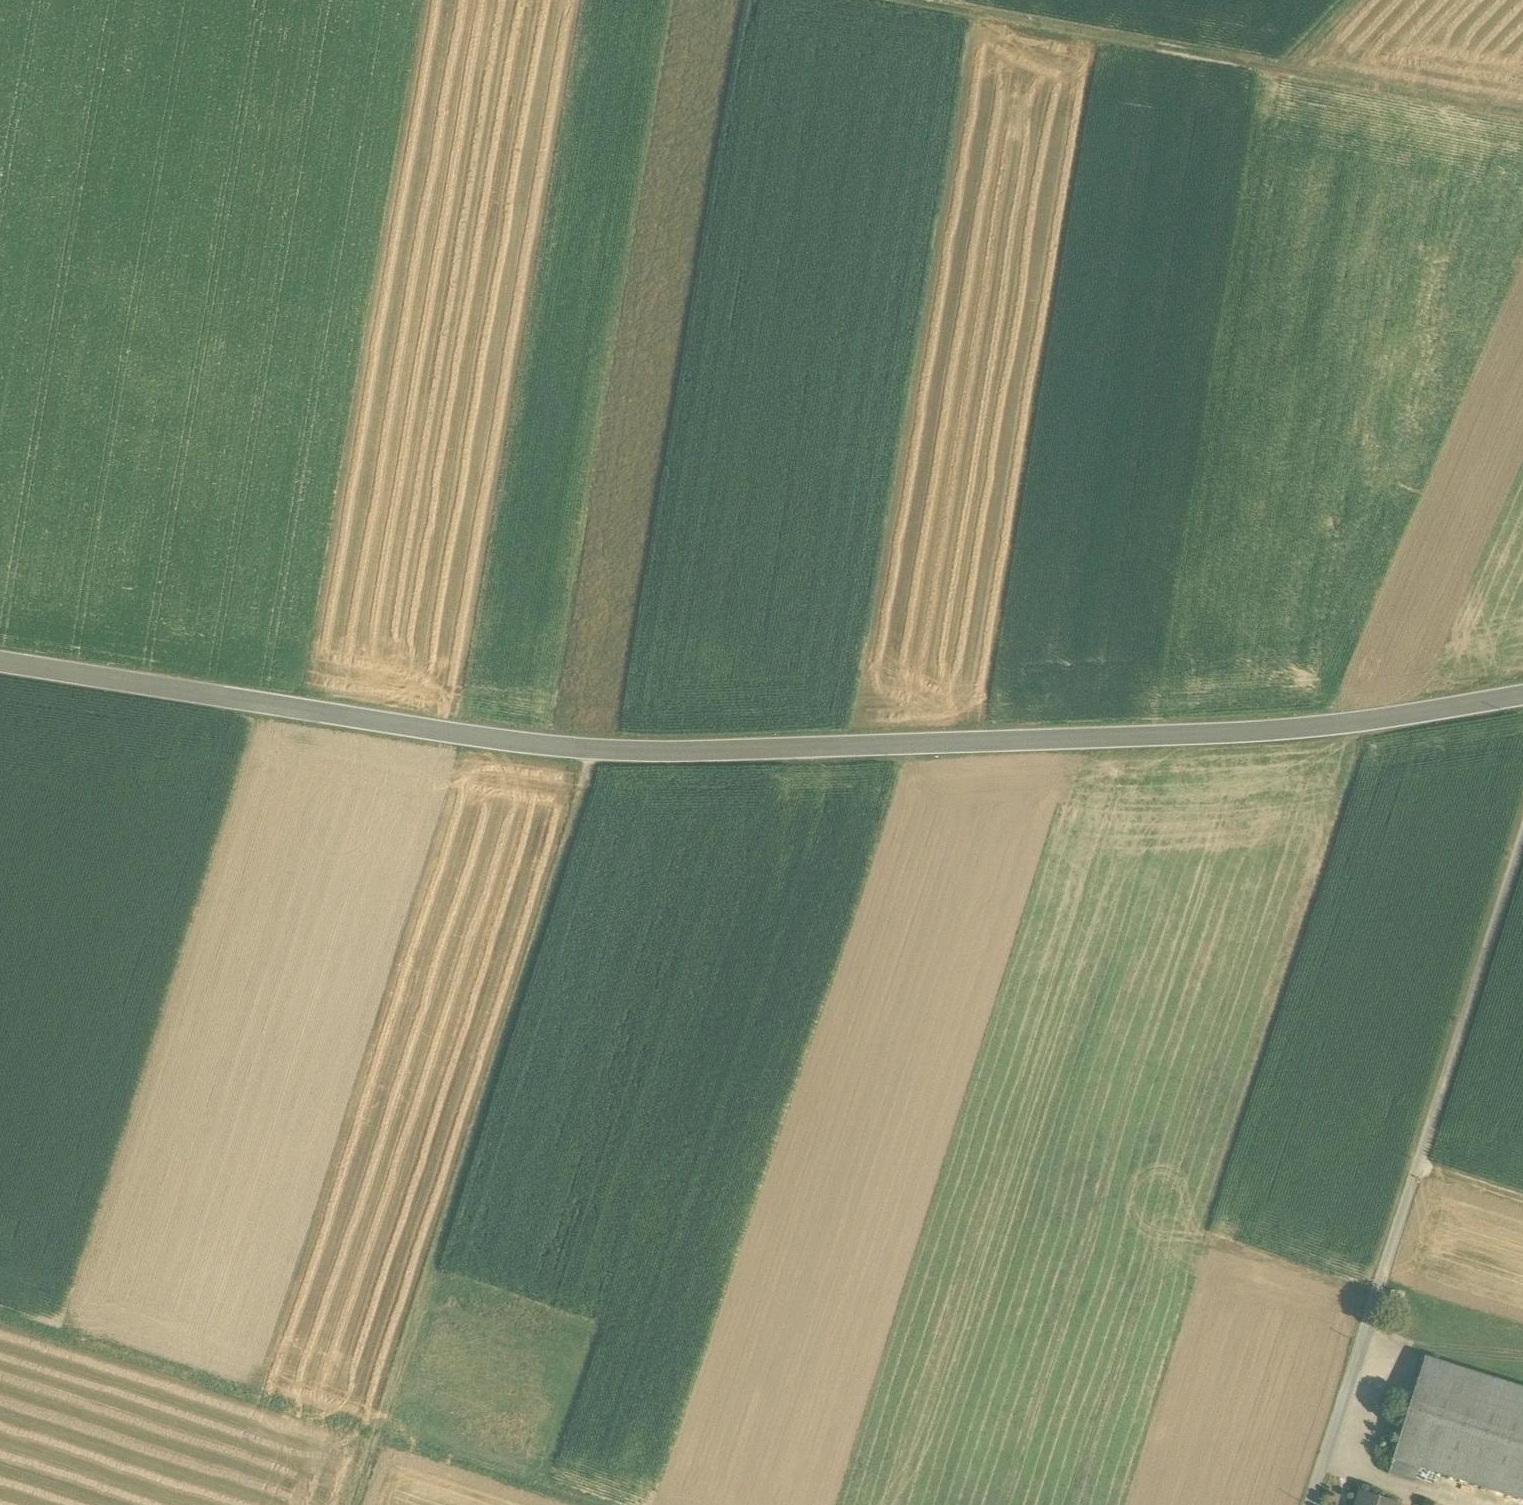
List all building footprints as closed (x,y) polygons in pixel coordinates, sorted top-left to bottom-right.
[(1426,1358),(1394,1458),(1395,1458),(1389,1474),(1408,1480),(1414,1464),(1522,1498),(1522,1389),(1426,1358)] [(1362,1491),(1357,1504),(1398,1504),(1399,1503),(1362,1491)]
